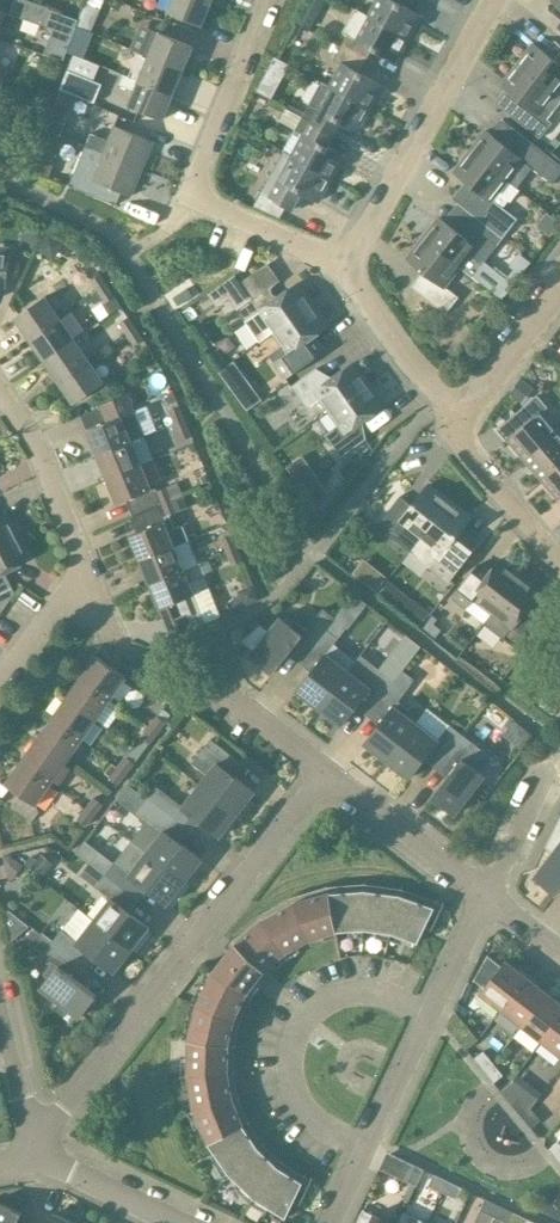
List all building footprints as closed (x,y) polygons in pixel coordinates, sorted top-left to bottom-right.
[(2,26),(10,29),(15,16),(41,25),(48,7),(29,0),(0,0),(0,31),(2,26)] [(211,0),(172,0),(168,11),(202,25),(212,1),(211,0)] [(368,16),(409,38),(422,15),(398,2),(399,0),(377,0),(368,16)] [(86,3),(77,26),(91,32),(101,9),(86,3)] [(41,25),(73,36),(79,18),(48,7),(41,25)] [(341,46),(367,60),(373,48),(396,61),(409,38),(368,16),(356,9),(343,32),(348,35),(341,46)] [(297,21),(310,28),(315,17),(303,10),(297,21)] [(76,26),(67,50),(83,57),(92,32),(76,26)] [(159,33),(149,56),(183,70),(194,46),(160,32),(159,33)] [(518,64),(559,97),(559,56),(557,61),(534,43),(518,64)] [(330,85),(371,108),(383,85),(360,72),(367,60),(341,46),(334,61),(341,65),(330,85)] [(139,80),(173,94),(183,70),(149,56),(149,57),(139,53),(129,77),(139,80)] [(289,64),(276,57),(257,91),(271,98),(289,64)] [(502,84),(524,101),(513,116),(541,138),(553,122),(548,119),(554,111),(559,103),(559,97),(518,64),(502,84)] [(2,87),(9,68),(0,65),(0,86),(2,87)] [(103,84),(68,69),(60,88),(61,89),(75,95),(95,103),(103,84)] [(120,85),(135,91),(129,105),(163,119),(173,94),(139,80),(129,77),(124,74),(120,85)] [(328,130),(335,134),(342,122),(358,131),(371,108),(330,85),(322,81),(310,103),(309,105),(303,116),(328,130)] [(53,110),(46,128),(60,134),(70,108),(82,113),(88,100),(75,95),(61,89),(53,110)] [(283,151),(284,151),(332,178),(345,155),(322,142),(328,130),(303,116),(296,129),(295,129),(283,151)] [(115,125),(109,140),(91,133),(86,145),(143,168),(154,141),(115,125)] [(471,150),(508,179),(523,160),(553,184),(559,175),(559,164),(515,129),(504,143),(487,130),(471,150)] [(143,168),(86,145),(81,158),(83,159),(77,173),(75,172),(70,185),(93,194),(98,182),(131,196),(143,168)] [(471,150),(455,171),(471,184),(477,189),(469,199),(464,206),(504,237),(518,219),(504,208),(509,200),(498,192),(507,180),(508,179),(471,150)] [(297,210),(306,193),(320,201),(332,178),(284,151),(262,191),(297,210)] [(31,169),(50,176),(56,160),(37,153),(31,169)] [(547,214),(539,225),(550,234),(559,223),(547,214)] [(440,217),(424,237),(461,266),(474,276),(498,245),(471,224),(462,234),(440,217)] [(424,237),(408,258),(424,270),(430,275),(418,291),(446,314),(459,297),(446,286),(461,266),(424,237)] [(7,286),(11,248),(0,247),(0,285),(7,286)] [(101,274),(90,281),(98,292),(108,285),(101,274)] [(229,297),(237,309),(238,309),(253,299),(236,274),(219,286),(209,293),(217,305),(229,297)] [(260,341),(274,331),(274,332),(313,304),(298,283),(276,298),(263,292),(253,299),(238,309),(260,341)] [(108,285),(98,292),(106,303),(115,297),(116,296),(108,285)] [(30,338),(60,318),(45,296),(15,316),(30,338)] [(322,352),(312,338),(328,326),(313,304),(274,332),(284,345),(270,355),(286,377),(322,352)] [(129,317),(119,324),(127,335),(137,328),(129,317)] [(60,318),(30,338),(45,360),(75,339),(60,318)] [(135,346),(145,340),(137,328),(127,335),(135,346)] [(75,339),(45,360),(59,381),(90,360),(75,339)] [(90,360),(59,381),(74,403),(105,382),(90,360)] [(219,372),(244,407),(258,397),(233,362),(219,372)] [(307,407),(320,397),(330,411),(369,384),(354,362),(333,377),(316,367),(291,385),(307,407)] [(366,438),(363,421),(385,405),(369,384),(330,411),(339,424),(326,434),(342,455),(366,438)] [(100,404),(106,422),(88,430),(98,455),(132,441),(131,439),(145,434),(128,392),(100,404)] [(527,423),(509,437),(526,457),(559,428),(559,427),(546,410),(550,407),(539,394),(518,413),(527,423)] [(180,405),(169,410),(174,423),(186,419),(180,405)] [(177,441),(192,435),(186,419),(174,423),(177,430),(173,432),(177,441)] [(526,457),(543,478),(559,463),(559,428),(526,457)] [(132,441),(98,455),(108,478),(142,464),(132,441)] [(543,478),(559,497),(559,463),(543,478)] [(142,464),(108,478),(118,503),(127,500),(133,516),(162,504),(156,490),(156,488),(152,489),(142,464)] [(317,509),(331,499),(317,477),(302,487),(317,509)] [(183,495),(177,481),(166,486),(172,500),(183,495)] [(410,527),(421,535),(424,537),(453,500),(432,483),(415,505),(400,494),(377,525),(399,542),(410,527)] [(166,486),(156,490),(162,504),(172,500),(166,486)] [(172,500),(162,504),(166,515),(170,514),(176,512),(172,500)] [(462,531),(474,516),(453,500),(424,537),(421,535),(409,550),(449,581),(478,543),(462,531)] [(137,532),(131,535),(141,559),(189,540),(184,525),(175,528),(170,514),(166,515),(162,504),(133,516),(140,531),(137,532)] [(0,515),(0,544),(16,535),(4,512),(0,515)] [(28,558),(16,535),(0,544),(0,612),(14,592),(3,571),(28,558)] [(233,535),(222,539),(227,552),(238,548),(233,535)] [(141,559),(150,583),(184,569),(198,564),(189,540),(141,559)] [(232,564),(243,560),(238,548),(227,552),(232,564)] [(493,614),(523,574),(504,559),(494,571),(480,561),(452,598),(465,608),(473,598),(491,613),(493,614)] [(184,569),(150,583),(172,637),(206,623),(189,581),(206,574),(202,562),(198,564),(184,569)] [(524,613),(543,589),(523,574),(493,614),(491,613),(484,622),(515,645),(534,620),(524,613)] [(242,639),(254,649),(250,654),(273,672),(296,642),(307,651),(326,628),(335,617),(322,607),(306,628),(294,619),(290,624),(279,616),(268,630),(260,623),(242,639)] [(296,690),(319,707),(348,669),(349,670),(355,661),(333,644),(338,637),(326,628),(307,651),(319,660),(296,690)] [(355,661),(349,670),(348,669),(319,707),(341,724),(364,695),(375,704),(394,680),(393,680),(382,671),(383,671),(361,654),(355,661)] [(81,677),(111,699),(127,677),(97,655),(81,677)] [(387,759),(416,722),(406,714),(410,709),(398,700),(414,678),(402,669),(393,680),(394,680),(375,704),(387,713),(364,742),(387,759)] [(66,698),(96,720),(111,699),(81,677),(66,698)] [(51,719),(81,741),(96,720),(66,698),(51,719)] [(157,715),(156,714),(148,725),(159,732),(167,721),(166,721),(171,715),(162,708),(157,715)] [(36,740),(66,762),(81,741),(51,719),(36,740)] [(416,722),(387,759),(409,777),(432,747),(443,756),(462,733),(450,724),(438,739),(416,722)] [(141,735),(151,742),(159,732),(148,725),(141,735)] [(474,766),(478,761),(486,751),(462,733),(443,756),(455,765),(432,795),(455,812),(485,775),(474,766)] [(210,738),(201,750),(192,761),(207,773),(199,784),(237,813),(254,791),(225,768),(234,756),(210,738)] [(21,761),(51,783),(66,762),(36,740),(21,761)] [(135,762),(125,755),(117,766),(127,773),(135,762)] [(51,783),(21,761),(6,783),(36,804),(51,783)] [(109,777),(119,784),(127,773),(117,766),(109,777)] [(146,797),(181,824),(190,812),(220,835),(237,813),(199,784),(182,806),(156,785),(146,797)] [(20,793),(12,806),(31,820),(37,811),(36,804),(20,793)] [(104,803),(94,796),(86,807),(95,814),(104,803)] [(145,821),(131,839),(147,851),(184,881),(202,859),(172,836),(181,824),(146,797),(134,813),(145,821)] [(77,818),(87,825),(95,814),(86,807),(77,818)] [(553,851),(535,875),(557,892),(559,889),(559,817),(546,846),(553,851)] [(131,839),(114,862),(105,874),(129,892),(138,880),(167,903),(184,881),(147,851),(131,839)] [(111,898),(94,919),(132,948),(133,946),(137,950),(150,932),(146,929),(149,926),(120,904),(129,892),(105,874),(96,886),(111,898)] [(287,1217),(291,1207),(303,1181),(279,1166),(259,1147),(243,1124),(233,1098),(228,1071),(228,1043),(235,1016),(247,991),(264,969),(285,951),(309,938),(336,930),(363,928),(391,932),(418,941),(435,905),(400,893),(365,888),(329,891),(294,901),(262,919),(235,942),(213,971),(198,1003),(189,1038),(188,1074),(195,1110),(209,1143),(229,1172),(255,1197),(287,1217)] [(53,941),(52,941),(76,960),(85,948),(114,971),(132,948),(94,919),(78,908),(53,941)] [(76,960),(52,941),(43,953),(53,961),(43,973),(49,977),(41,988),(79,1017),(96,994),(67,971),(76,960)] [(475,978),(480,982),(485,986),(481,991),(502,1008),(527,975),(506,959),(502,965),(488,955),(475,978)] [(527,975),(502,1008),(522,1023),(548,991),(527,975)] [(559,1017),(559,1001),(548,991),(522,1023),(543,1039),(559,1017)] [(543,1039),(559,1053),(559,1017),(543,1039)] [(484,1069),(494,1062),(484,1049),(474,1057),(484,1069)] [(494,1081),(503,1073),(494,1062),(484,1069),(494,1081)] [(521,1095),(512,1102),(522,1115),(531,1107),(521,1095)] [(531,1107),(522,1115),(532,1126),(541,1119),(531,1107)] [(549,1147),(559,1159),(559,1142),(558,1140),(549,1147)] [(417,1184),(425,1168),(391,1152),(384,1168),(417,1184)] [(434,1173),(429,1183),(443,1190),(448,1179),(434,1173)] [(448,1179),(443,1190),(457,1197),(462,1186),(448,1179)] [(486,1197),(481,1208),(495,1215),(500,1204),(486,1197)] [(22,1213),(0,1202),(0,1222),(17,1222),(22,1213)] [(500,1204),(495,1215),(509,1221),(514,1211),(514,1210),(500,1204)] [(374,1214),(363,1209),(357,1222),(399,1222),(405,1211),(404,1211),(402,1215),(396,1213),(390,1215),(388,1220),(374,1213),(374,1214)] [(399,1222),(427,1222),(405,1211),(399,1222)] [(55,1213),(50,1222),(76,1222),(55,1213)]
